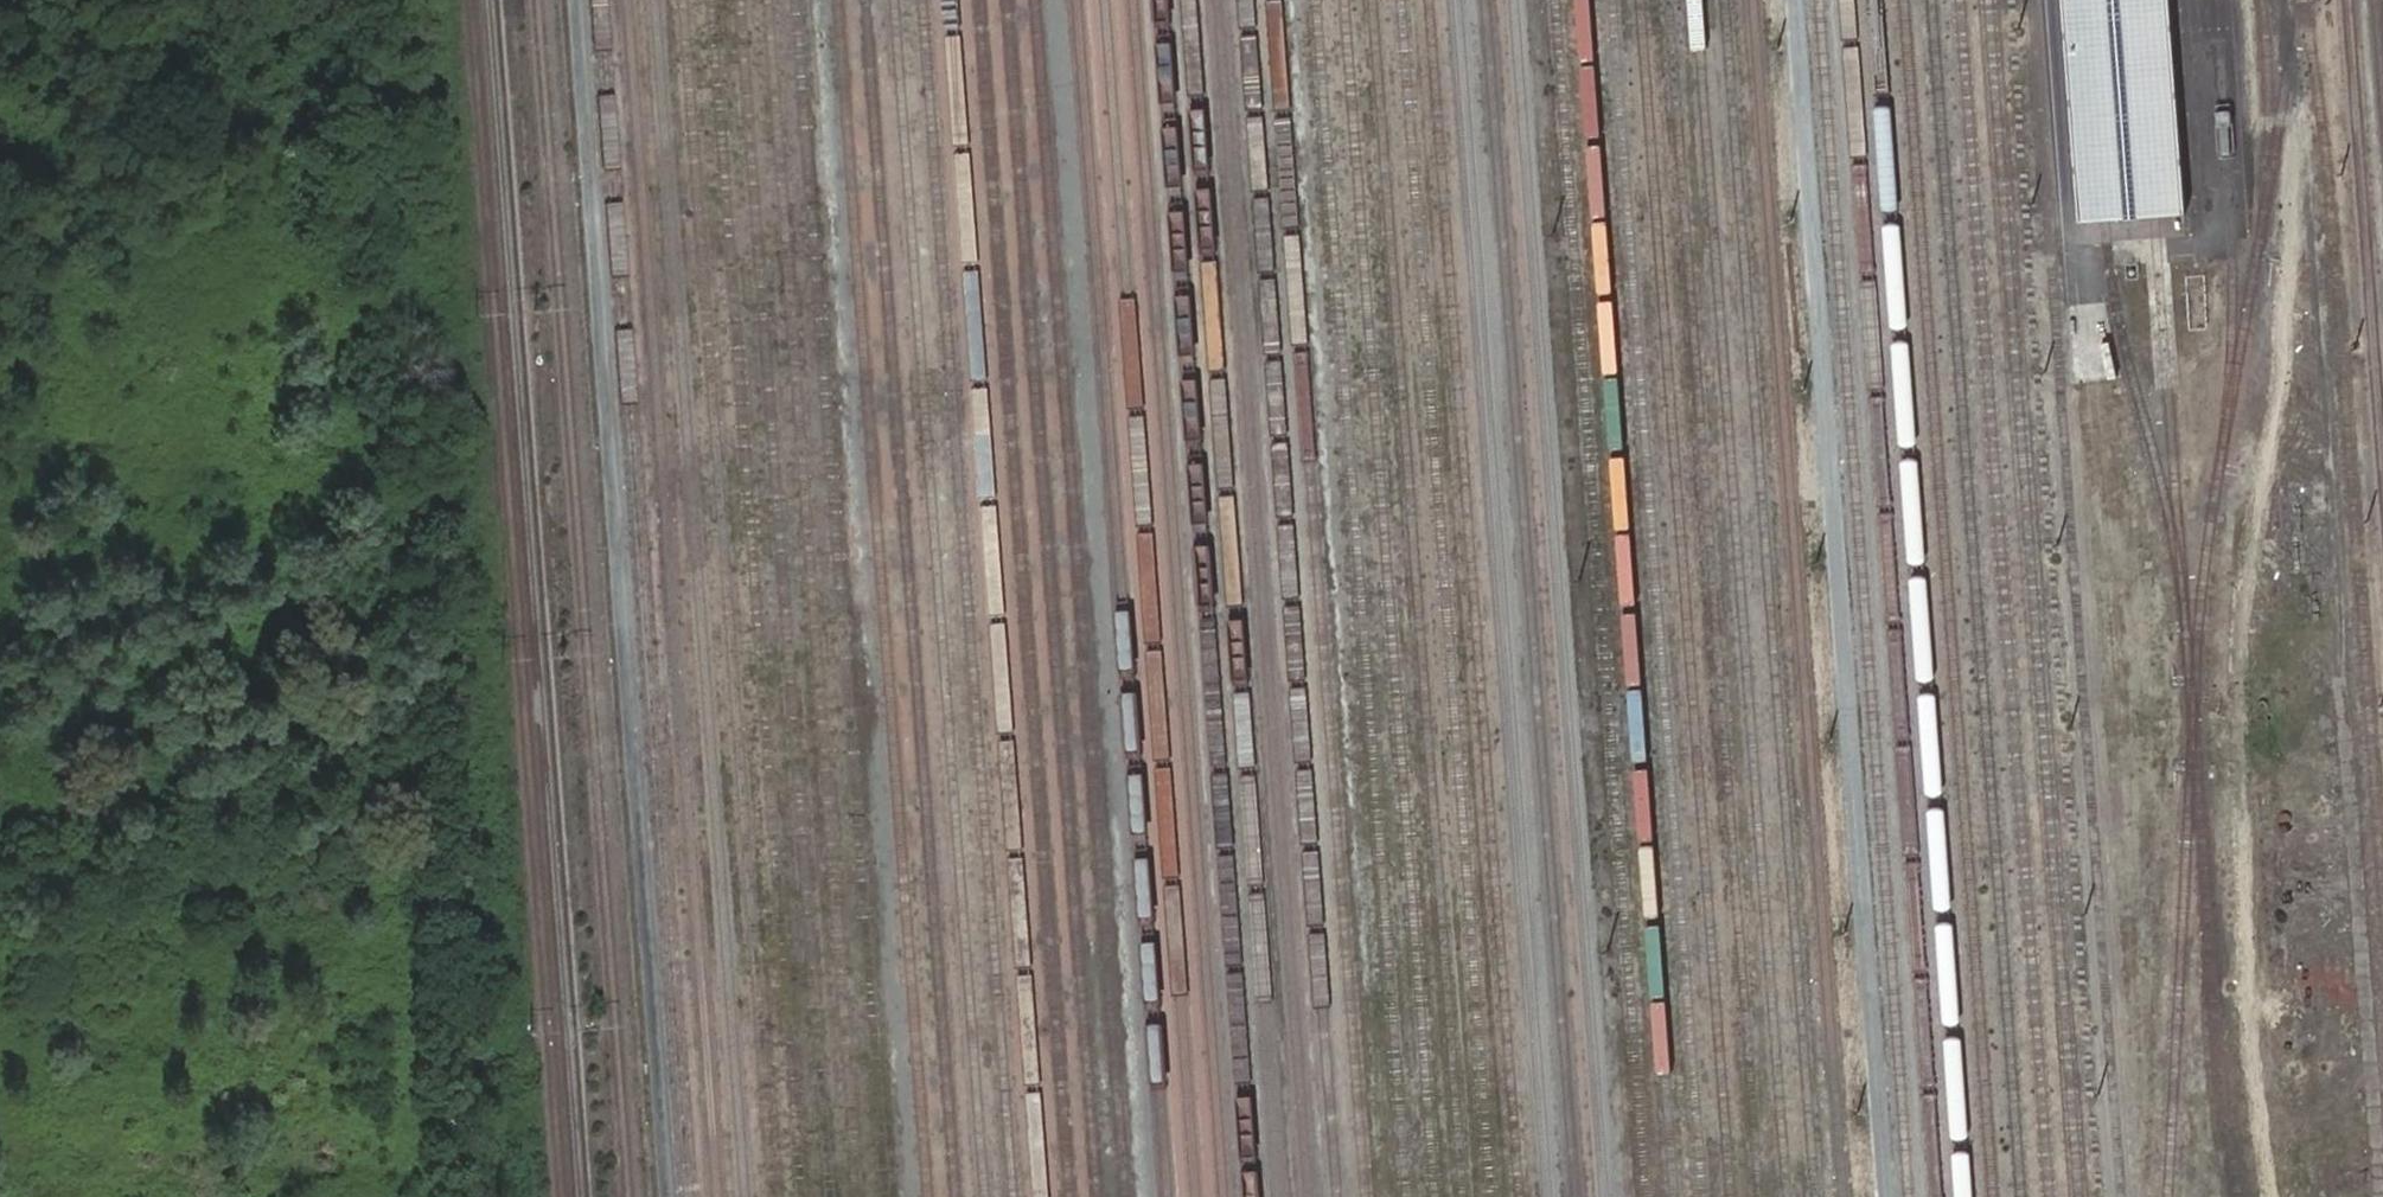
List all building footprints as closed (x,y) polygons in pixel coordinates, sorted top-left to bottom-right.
[(2082,226),(2104,225),(2154,221),(2186,219),(2170,0),(2065,0),(2082,226)]
